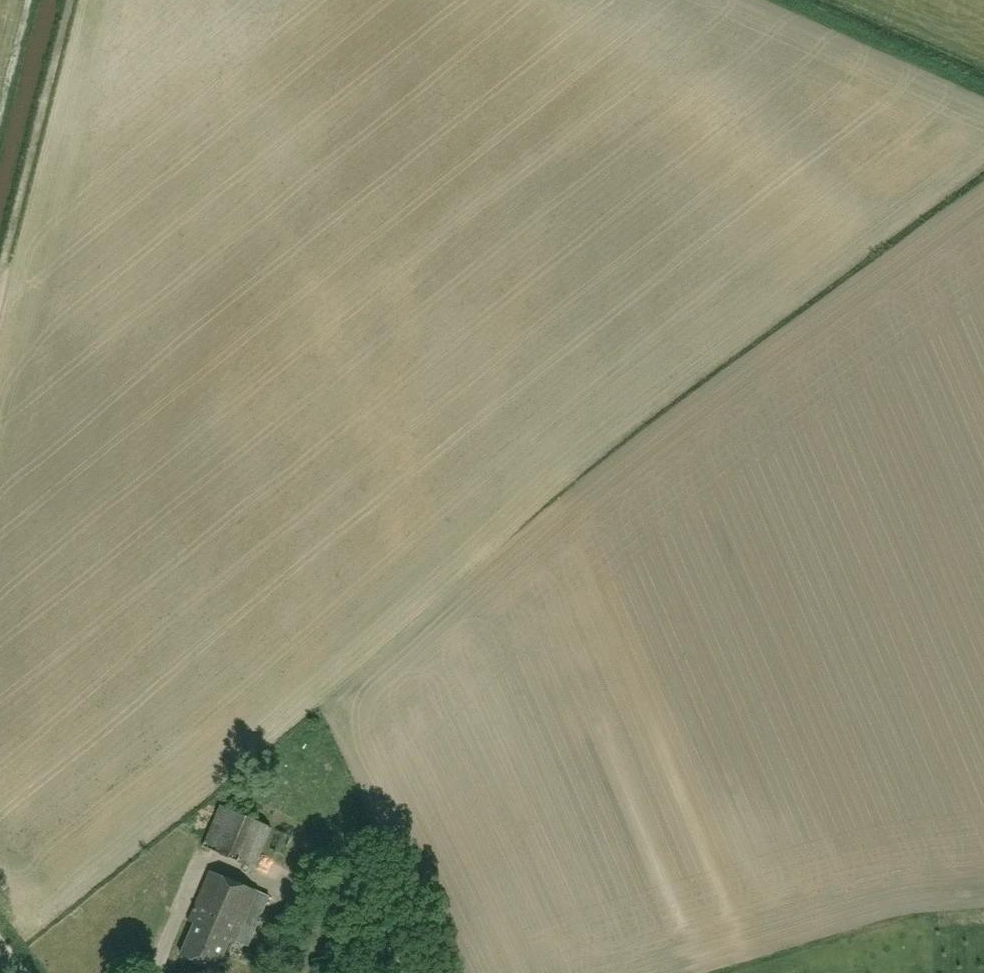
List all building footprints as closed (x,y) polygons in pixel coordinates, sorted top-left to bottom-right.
[(255,868),(273,826),(220,803),(202,846),(255,868)] [(248,946),(270,896),(210,870),(188,921),(194,923),(181,955),(217,970),(230,939),(248,946)]
